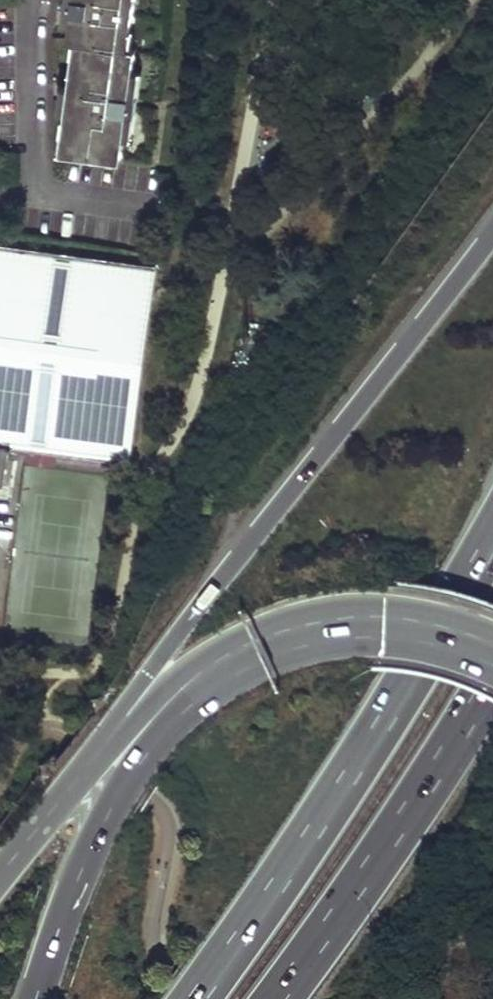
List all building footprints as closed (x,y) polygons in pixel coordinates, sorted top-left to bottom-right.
[(61,150),(123,161),(131,116),(139,117),(142,97),(134,96),(141,50),(132,48),(140,0),(68,0),(66,11),(74,12),(70,40),(79,42),(61,150)] [(6,490),(11,451),(128,468),(157,271),(0,249),(0,489),(6,490)]
